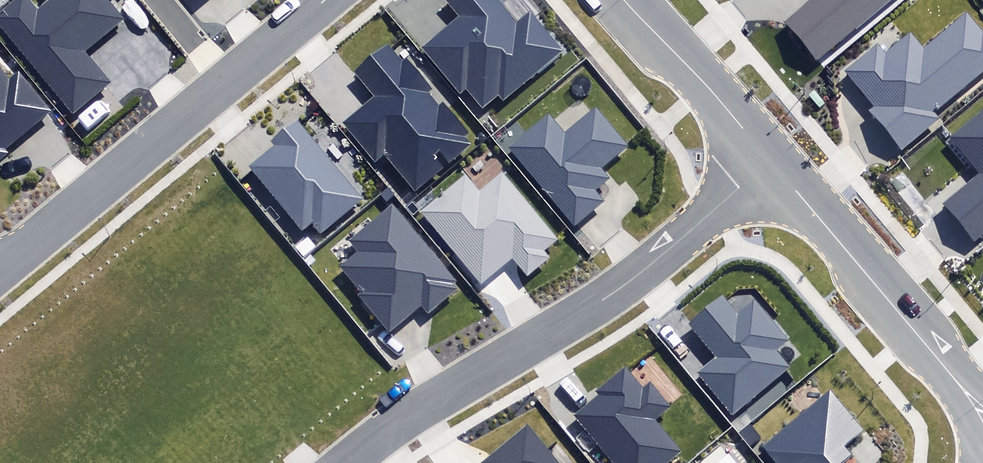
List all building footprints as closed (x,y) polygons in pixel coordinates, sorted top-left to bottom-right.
[(71,113),(109,82),(84,52),(125,19),(110,0),(47,0),(37,8),(30,0),(14,0),(0,11),(0,26),(71,113)] [(497,0),(448,0),(462,17),(424,48),(461,92),(466,88),(483,107),(498,94),(504,101),(565,50),(531,10),(516,22),(497,0)] [(814,61),(887,0),(811,0),(783,24),(814,61)] [(900,152),(938,119),(933,114),(982,70),(982,35),(966,15),(924,51),(910,36),(887,56),(874,42),(843,69),(874,104),(864,112),(900,152)] [(403,62),(388,46),(356,73),(377,96),(345,124),(375,160),(384,153),(416,190),(442,167),(431,155),(438,149),(450,163),(472,144),(464,135),(468,131),(442,101),(439,103),(427,90),(430,87),(406,59),(403,62)] [(9,153),(6,149),(53,110),(20,70),(9,79),(0,67),(0,160),(9,153)] [(548,115),(508,147),(574,227),(605,201),(596,190),(611,178),(601,167),(626,146),(595,108),(564,134),(548,115)] [(974,243),(982,235),(982,109),(950,137),(980,173),(942,205),(974,243)] [(361,200),(298,120),(270,141),(276,148),(253,165),(303,230),(314,222),(321,231),(361,200)] [(557,239),(501,175),(478,195),(462,176),(421,212),(482,281),(510,256),(528,277),(551,256),(545,249),(557,239)] [(456,278),(391,205),(351,240),(361,252),(342,268),(362,290),(355,295),(389,333),(421,306),(430,316),(459,290),(451,282),(456,278)] [(697,373),(732,416),(791,368),(777,350),(788,341),(754,300),(738,313),(723,295),(689,323),(717,357),(697,373)] [(611,462),(670,462),(684,452),(657,419),(671,408),(650,382),(642,388),(626,368),(598,390),(601,394),(573,416),(611,462)] [(853,455),(843,444),(861,429),(830,391),(762,447),(776,462),(844,462),(853,455)] [(750,447),(761,438),(749,423),(738,432),(750,447)] [(528,425),(481,462),(482,462),(558,462),(528,425)]
